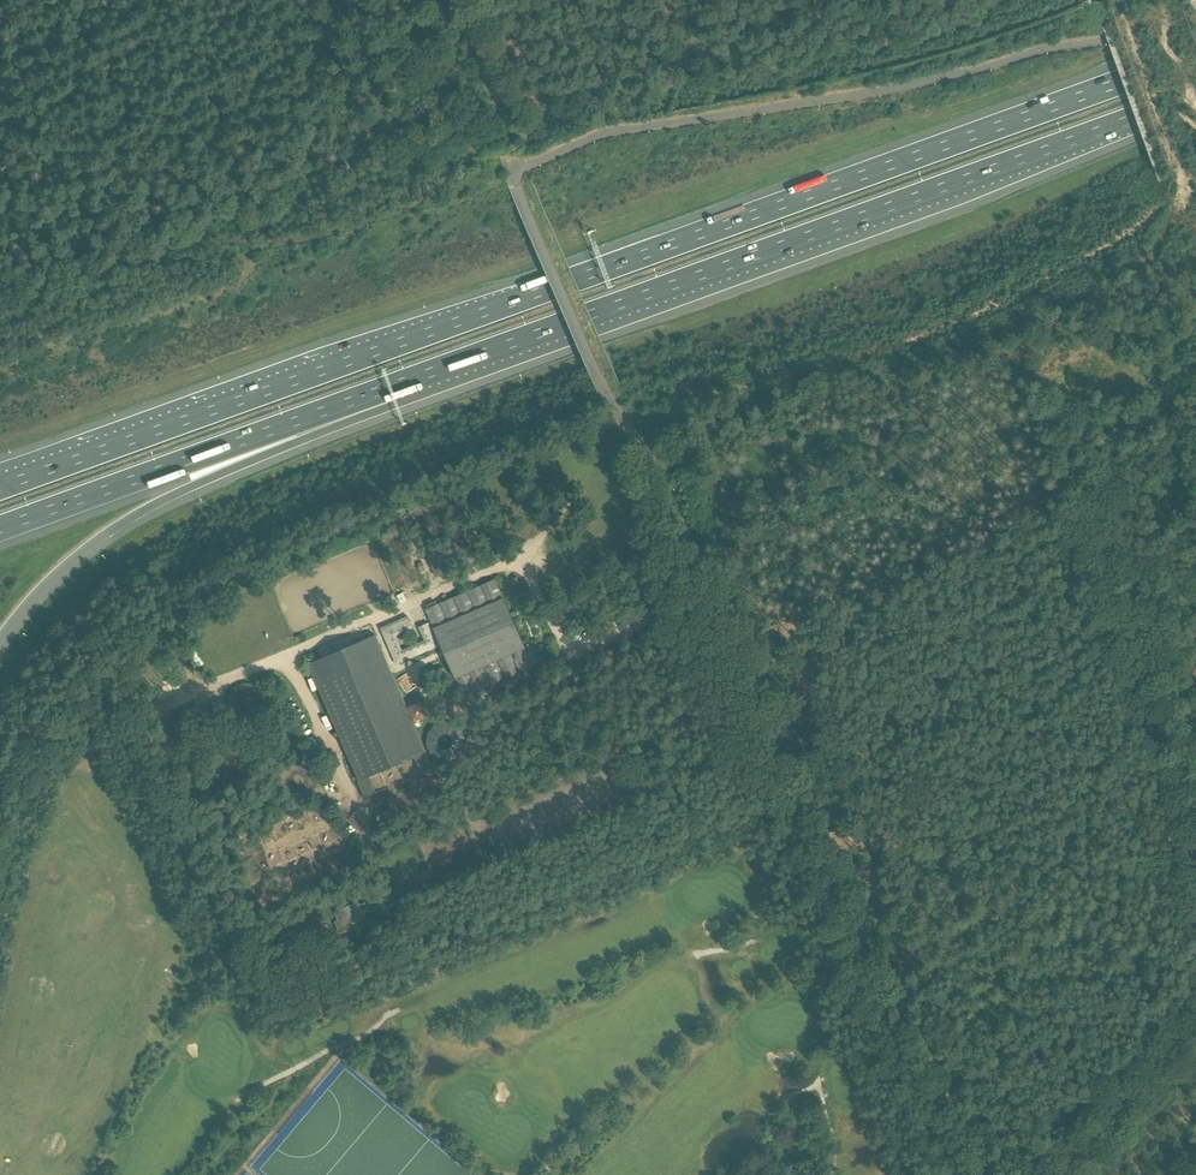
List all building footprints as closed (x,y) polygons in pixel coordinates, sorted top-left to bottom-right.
[(464,696),(533,666),(495,579),(426,609),(431,621),(464,696)] [(441,644),(431,621),(421,625),(428,640),(400,652),(392,634),(412,625),(408,618),(382,630),(396,663),(441,644)] [(309,664),(360,780),(426,751),(376,635),(309,664)] [(511,696),(509,691),(496,697),(498,702),(511,696)] [(335,912),(339,920),(335,921),(341,934),(352,928),(351,924),(366,918),(363,912),(369,910),(365,902),(360,905),(358,901),(335,912)] [(338,946),(335,939),(329,942),(332,949),(338,946)]
